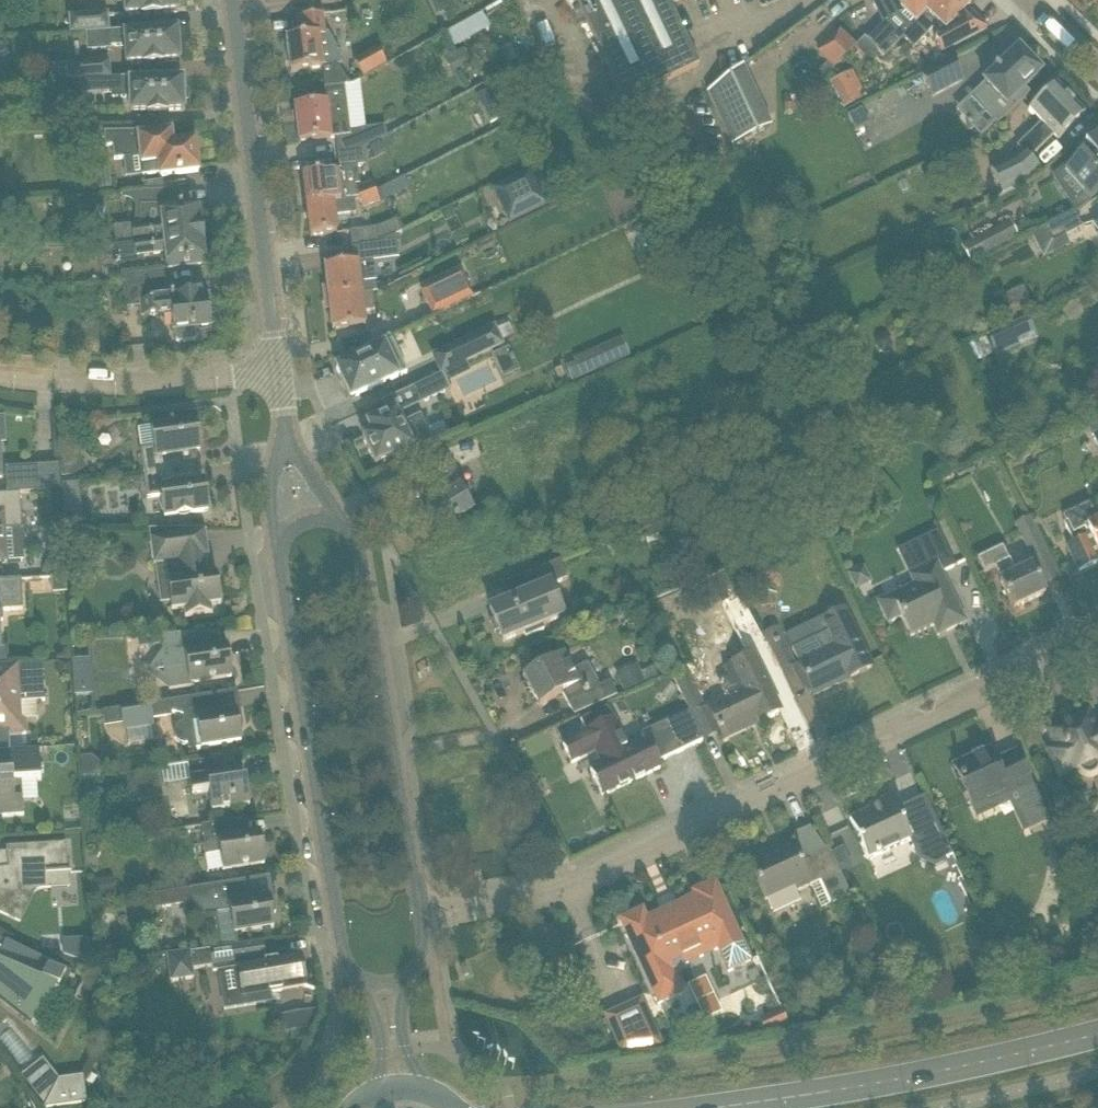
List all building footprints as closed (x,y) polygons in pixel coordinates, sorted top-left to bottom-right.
[(125,16),(142,14),(142,16),(161,15),(161,13),(178,12),(177,0),(124,0),(125,16)] [(624,101),(699,66),(670,4),(681,0),(576,0),(624,101)] [(939,0),(878,0),(869,5),(880,26),(866,40),(883,58),(903,38),(939,0)] [(967,9),(971,4),(967,0),(939,0),(903,38),(913,48),(937,24),(942,29),(933,37),(942,53),(987,29),(967,9)] [(454,48),(490,28),(482,13),(446,33),(454,48)] [(107,14),(70,17),(71,32),(108,30),(107,14)] [(322,14),(318,15),(296,17),(299,37),(286,39),(290,73),(312,70),(322,69),(322,67),(341,65),(339,51),(337,51),(328,34),(325,34),(322,14)] [(817,53),(836,68),(856,43),(838,28),(817,53)] [(126,31),(108,32),(86,33),(87,50),(109,49),(109,47),(125,45),(126,65),(143,63),(143,65),(163,64),(162,62),(179,61),(177,30),(126,34),(126,31)] [(501,50),(509,64),(519,58),(512,44),(501,50)] [(378,48),(354,62),(364,78),(387,65),(378,48)] [(445,58),(454,78),(473,69),(463,49),(445,58)] [(985,85),(973,96),(983,108),(985,110),(986,110),(985,111),(995,122),(996,122),(998,124),(1000,122),(1021,102),(1030,94),(1025,89),(1041,73),(1031,63),(1033,61),(1023,50),(1021,52),(1018,50),(997,70),(996,68),(994,70),(995,72),(984,83),(985,85)] [(962,81),(952,59),(921,74),(932,96),(962,81)] [(110,77),(109,62),(71,65),(73,80),(110,77)] [(740,69),(707,93),(732,146),(768,129),(740,69)] [(842,108),(861,100),(849,72),(830,80),(842,108)] [(130,97),(130,113),(147,112),(147,114),(167,113),(166,112),(183,111),(183,100),(188,100),(187,91),(183,91),(183,80),(131,82),(131,78),(102,79),(103,92),(112,92),(112,98),(130,97)] [(1012,160),(990,171),(1002,195),(1028,182),(1040,171),(1029,159),(1053,136),(1058,140),(1069,130),(1084,114),(1056,84),(1040,100),(1029,110),(1041,123),(1017,147),(1021,151),(1012,160)] [(317,106),(295,108),(299,142),(321,140),(331,138),(336,138),(337,151),(338,153),(359,151),(364,148),(387,136),(386,126),(366,129),(351,131),(345,86),(325,88),(327,104),(317,106)] [(872,126),(881,142),(909,128),(900,111),(872,126)] [(194,143),(172,145),(171,133),(139,136),(139,131),(104,132),(106,147),(112,146),(114,160),(140,156),(143,176),(160,174),(160,177),(198,172),(198,168),(200,168),(198,156),(196,156),(194,143)] [(1076,155),(1080,159),(1064,173),(1083,195),(1071,206),(1075,211),(1089,201),(1097,194),(1097,136),(1076,155)] [(325,173),(303,176),(307,206),(355,200),(360,199),(360,200),(364,199),(376,193),(372,183),(357,189),(355,185),(358,185),(356,167),(366,166),(364,148),(359,151),(338,153),(340,169),(340,171),(329,172),(325,173)] [(529,171),(492,190),(509,223),(546,204),(529,171)] [(364,199),(360,200),(363,208),(393,194),(389,186),(376,193),(364,199)] [(197,206),(185,207),(185,192),(147,192),(121,196),(121,203),(128,202),(131,204),(134,206),(135,209),(134,230),(132,230),(133,243),(135,243),(201,235),(197,206)] [(355,200),(307,206),(310,237),(336,234),(334,216),(356,214),(355,200)] [(1083,228),(1075,211),(1031,234),(1044,259),(1071,245),(1066,236),(1083,228)] [(398,220),(377,228),(350,231),(353,249),(370,246),(378,242),(403,233),(398,220)] [(986,257),(1020,239),(1011,221),(976,238),(986,257)] [(204,264),(201,235),(135,243),(137,257),(165,254),(167,268),(204,264)] [(375,293),(371,262),(325,267),(328,299),(371,293),(375,293)] [(162,268),(130,272),(121,273),(123,284),(164,281),(162,268)] [(433,316),(473,297),(461,273),(422,292),(433,316)] [(208,294),(186,297),(166,299),(164,281),(123,284),(126,308),(142,306),(143,317),(171,314),(173,329),(176,329),(177,340),(180,342),(194,340),(196,337),(195,327),(211,325),(208,294)] [(366,326),(364,312),(372,311),(371,293),(328,299),(332,330),(354,328),(366,326)] [(998,356),(1037,339),(1029,322),(990,340),(998,356)] [(494,328),(455,346),(464,364),(502,346),(494,328)] [(355,360),(336,368),(351,399),(367,391),(368,393),(383,386),(382,384),(407,373),(390,336),(363,348),(367,358),(356,363),(355,360)] [(877,344),(879,351),(885,353),(891,351),(894,345),(892,339),(886,336),(880,339),(877,344)] [(572,381),(630,356),(622,337),(563,362),(572,381)] [(450,391),(446,383),(442,375),(413,389),(420,405),(450,391)] [(401,427),(395,412),(367,425),(371,434),(362,439),(375,466),(415,448),(416,452),(433,444),(420,416),(403,424),(404,425),(401,427)] [(200,451),(199,442),(200,440),(200,437),(200,434),(199,432),(197,429),(195,421),(178,423),(175,422),(172,421),(169,422),(167,423),(164,425),(152,427),(155,448),(141,450),(144,474),(184,468),(182,454),(200,451)] [(469,496),(448,459),(434,467),(449,494),(426,506),(439,529),(454,520),(454,521),(473,511),(465,498),(469,496)] [(60,487),(60,479),(59,465),(5,468),(7,494),(20,494),(61,491),(60,487)] [(207,491),(205,489),(204,481),(186,483),(184,468),(144,474),(147,498),(161,496),(164,517),(177,515),(180,517),(183,517),(186,517),(189,515),(191,513),(208,511),(207,503),(208,500),(209,497),(208,494),(207,491)] [(7,494),(0,495),(0,544),(6,543),(5,530),(22,529),(20,494),(7,494)] [(1090,504),(1063,517),(1065,522),(1064,522),(1073,543),(1067,545),(1079,571),(1097,563),(1096,561),(1097,561),(1097,520),(1090,504)] [(205,530),(183,530),(148,530),(153,565),(165,564),(171,611),(184,609),(185,617),(212,613),(211,605),(221,604),(217,573),(207,574),(205,558),(209,558),(205,530)] [(1047,553),(1035,530),(1021,537),(1033,560),(1047,553)] [(956,566),(946,547),(939,531),(917,541),(929,567),(918,572),(922,581),(877,603),(887,624),(901,617),(911,637),(942,621),(947,631),(966,622),(942,573),(956,566)] [(1045,594),(1035,574),(1031,566),(1016,573),(1003,546),(977,559),(984,572),(995,567),(1002,580),(1000,581),(1004,590),(1013,609),(1045,594)] [(563,617),(556,600),(550,586),(567,579),(560,561),(533,572),(540,588),(519,597),(518,596),(510,599),(510,601),(489,609),(503,642),(524,633),(526,638),(544,630),(542,625),(563,617)] [(0,581),(0,622),(3,621),(2,611),(23,610),(21,579),(0,581)] [(739,595),(721,604),(744,651),(764,642),(739,595)] [(828,632),(792,649),(799,663),(799,664),(810,687),(814,695),(839,683),(836,677),(847,671),(849,678),(871,667),(862,648),(844,610),(841,612),(822,621),(827,631),(828,632)] [(765,634),(782,671),(795,665),(777,628),(765,634)] [(231,657),(228,655),(227,646),(209,649),(206,633),(160,635),(169,690),(192,687),(191,683),(232,677),(230,668),(232,665),(232,661),(231,657)] [(781,711),(771,691),(753,654),(733,664),(738,674),(719,683),(726,698),(708,707),(724,741),(749,729),(745,720),(755,715),(759,722),(781,711)] [(570,671),(569,669),(562,656),(547,665),(546,664),(523,677),(539,706),(561,693),(574,715),(618,696),(611,681),(599,687),(586,662),(570,671)] [(91,694),(90,658),(72,659),(74,695),(91,694)] [(8,668),(0,668),(0,730),(9,729),(9,731),(22,731),(25,727),(25,718),(20,719),(19,700),(45,699),(43,663),(15,665),(15,667),(8,668)] [(637,664),(616,674),(624,689),(644,679),(637,664)] [(674,677),(691,715),(704,709),(686,671),(674,677)] [(217,694),(195,697),(104,712),(104,713),(106,712),(108,725),(125,722),(125,723),(131,728),(146,726),(150,719),(150,718),(167,716),(167,712),(183,716),(184,722),(181,722),(178,724),(175,728),(173,732),(174,738),(177,741),(181,744),(185,745),(187,744),(188,750),(241,742),(239,730),(243,727),(241,713),(220,716),(217,694)] [(704,740),(689,711),(643,733),(647,743),(628,752),(606,707),(588,716),(594,728),(586,732),(585,730),(560,742),(569,760),(593,749),(601,765),(589,771),(601,797),(660,769),(657,763),(704,740)] [(1095,731),(1087,714),(1050,731),(1058,748),(1050,752),(1060,774),(1068,771),(1068,772),(1077,768),(1079,771),(1080,773),(1083,775),(1085,776),(1088,777),(1091,776),(1094,775),(1096,773),(1097,771),(1097,769),(1097,763),(1097,762),(1096,759),(1097,758),(1097,729),(1095,731)] [(39,749),(0,752),(0,808),(2,808),(3,817),(24,816),(22,799),(16,799),(15,782),(41,780),(39,749)] [(1036,796),(1031,785),(1032,785),(1025,772),(1016,752),(1001,759),(1002,761),(996,764),(989,750),(953,766),(971,806),(996,794),(999,800),(1016,792),(1021,803),(1018,805),(1030,829),(1048,821),(1037,796),(1036,796)] [(226,758),(205,761),(187,764),(192,795),(209,792),(212,811),(250,805),(246,781),(231,784),(226,758)] [(935,867),(953,858),(925,796),(897,809),(891,795),(877,802),(879,806),(849,820),(868,860),(910,840),(920,861),(935,867)] [(264,844),(261,841),(260,833),(242,836),(239,820),(201,826),(206,856),(220,854),(223,870),(265,863),(263,855),(265,851),(265,848),(264,844)] [(831,906),(851,896),(828,848),(800,860),(791,841),(776,848),(778,852),(749,866),(772,915),(800,902),(796,893),(820,882),(831,906)] [(1066,842),(1054,847),(1061,863),(1073,858),(1066,842)] [(68,874),(66,844),(6,848),(6,854),(0,855),(0,912),(20,921),(32,895),(33,893),(35,891),(37,890),(39,889),(42,888),(51,888),(50,875),(68,874)] [(846,857),(836,862),(841,872),(851,867),(846,857)] [(273,898),(269,899),(255,901),(252,879),(182,890),(187,919),(231,912),(234,934),(274,928),(272,916),(276,913),(273,898)] [(750,962),(723,904),(714,884),(692,894),(697,903),(649,925),(642,910),(620,920),(659,1004),(679,995),(681,994),(667,965),(715,943),(728,972),(750,962)] [(86,940),(62,940),(63,955),(87,964),(86,940)] [(300,957),(265,963),(262,942),(210,951),(213,971),(232,969),(237,998),(305,986),(300,957)] [(3,945),(0,943),(0,996),(39,1025),(39,1023),(28,1015),(47,988),(58,993),(59,992),(57,992),(65,975),(74,979),(75,978),(3,945)] [(641,1001),(606,1017),(621,1053),(662,1048),(641,1001)] [(313,1009),(279,1014),(282,1032),(316,1028),(313,1009)] [(19,1061),(33,1050),(15,1027),(1,1039),(19,1061)] [(82,1102),(79,1086),(55,1089),(41,1071),(27,1082),(47,1107),(82,1102)]
